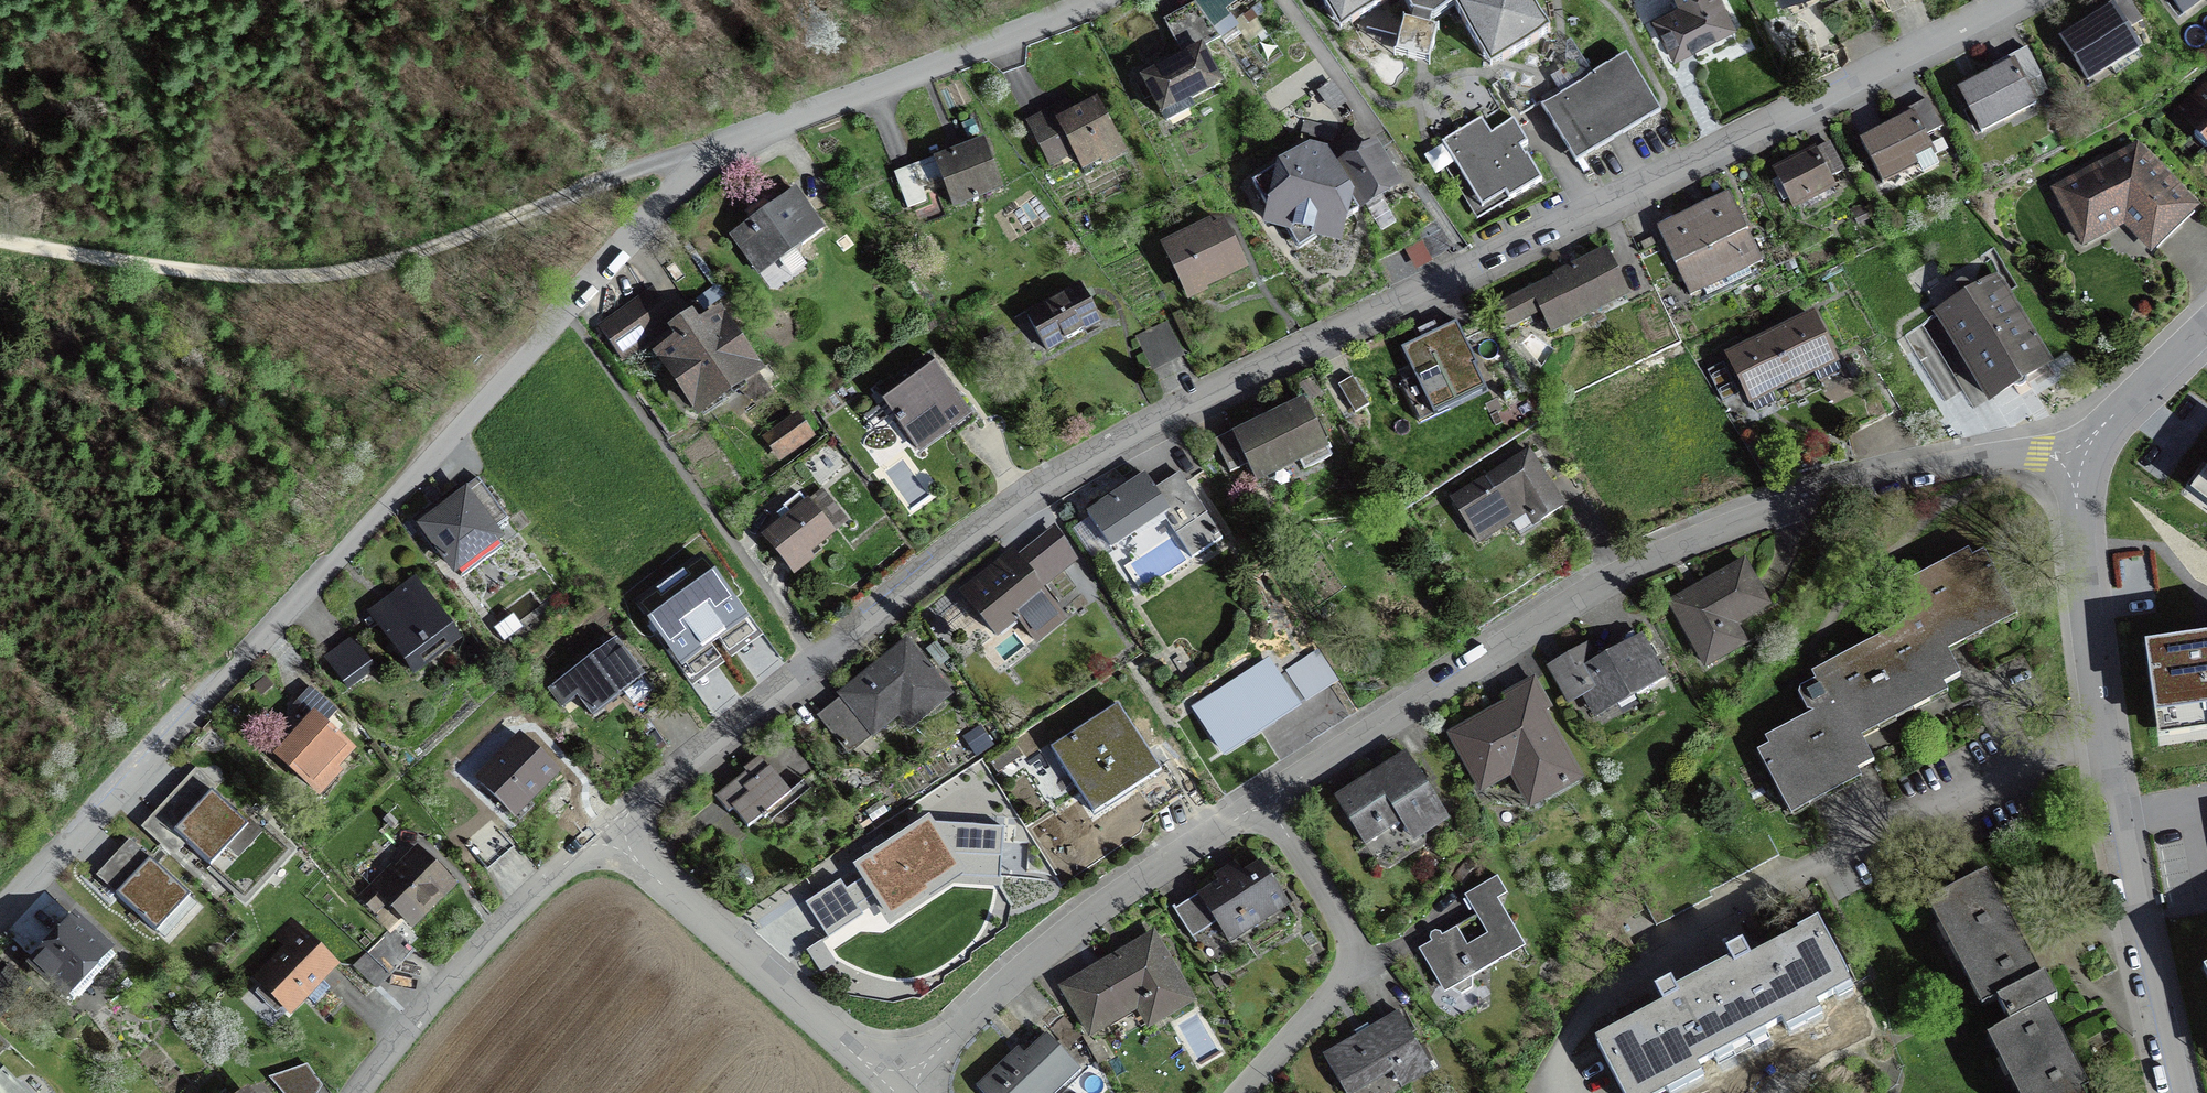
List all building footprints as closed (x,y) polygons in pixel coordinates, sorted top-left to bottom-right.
[(1194,5),(1210,28),(1225,18),(1219,10),(1234,0),(1201,0),(1194,5)] [(1331,20),(1350,25),(1388,0),(1319,0),(1331,20)] [(1405,16),(1435,20),(1452,9),(1481,58),(1500,63),(1548,34),(1528,0),(1394,0),(1405,16)] [(1673,56),(1730,27),(1716,0),(1678,0),(1682,7),(1655,21),(1673,56)] [(1789,12),(1813,0),(1783,0),(1789,12)] [(1902,0),(1884,0),(1890,13),(1905,6),(1902,0)] [(2060,42),(2086,83),(2110,68),(2115,76),(2141,60),(2135,52),(2137,51),(2125,32),(2141,23),(2126,0),(2117,0),(2107,7),(2109,11),(2060,42)] [(2182,17),(2204,0),(2169,0),(2182,17)] [(1190,56),(1143,81),(1161,116),(1218,86),(1199,51),(1219,40),(1210,28),(1194,5),(1170,18),(1190,56)] [(2007,60),(2010,65),(1958,91),(1980,134),(2034,107),(2023,86),(2040,78),(2026,51),(2007,60)] [(1625,57),(1539,108),(1574,166),(1660,115),(1657,110),(1625,57)] [(1343,104),(1330,86),(1317,94),(1330,113),(1343,104)] [(2201,94),(2196,98),(2179,115),(2197,134),(2193,138),(2203,149),(2206,146),(2206,88),(2201,94)] [(1908,111),(1910,116),(1859,142),(1881,185),(1883,184),(1879,178),(1914,161),(1921,175),(1936,167),(1932,159),(1934,158),(1924,137),(1940,129),(1926,102),(1908,111)] [(1101,165),(1121,155),(1096,106),(1072,118),(1066,108),(1053,115),(1051,112),(1026,125),(1041,153),(1065,140),(1080,170),(1099,160),(1101,165)] [(1489,136),(1479,120),(1440,144),(1480,211),(1504,197),(1507,203),(1540,183),(1525,158),(1523,159),(1520,154),(1518,151),(1526,146),(1512,123),(1511,123),(1489,136)] [(1300,135),(1331,143),(1333,133),(1303,125),(1300,135)] [(952,208),(999,191),(982,146),(935,164),(952,208)] [(1813,152),(1772,172),(1792,211),(1833,191),(1827,180),(1841,173),(1828,146),(1814,153),(1813,152)] [(1373,149),(1337,170),(1360,208),(1363,206),(1367,213),(1383,204),(1379,197),(1396,187),(1373,149)] [(1251,186),(1269,215),(1267,224),(1287,229),(1289,230),(1305,220),(1315,236),(1316,237),(1336,242),(1341,223),(1357,213),(1323,157),(1308,153),(1285,167),(1282,166),(1251,186)] [(2150,246),(2188,210),(2135,154),(2059,194),(2073,220),(2070,221),(2081,242),(2124,219),(2150,246)] [(822,231),(792,191),(730,236),(756,271),(800,239),(803,245),(822,231)] [(1656,229),(1678,274),(1689,298),(1690,297),(1689,296),(1702,291),(1704,296),(1727,286),(1750,275),(1747,269),(1759,263),(1759,264),(1760,264),(1749,240),(1727,195),(1727,196),(1727,197),(1692,214),(1658,230),(1657,229),(1656,229)] [(1316,237),(1315,236),(1305,220),(1289,230),(1287,229),(1287,235),(1297,252),(1315,241),(1316,237)] [(1433,223),(1415,232),(1429,259),(1447,250),(1433,223)] [(1199,232),(1162,249),(1181,289),(1198,281),(1201,288),(1243,268),(1223,227),(1202,238),(1199,232)] [(1550,332),(1625,297),(1605,254),(1554,278),(1556,282),(1495,311),(1502,328),(1539,310),(1550,332)] [(1994,281),(1937,316),(1989,401),(2046,366),(1994,281)] [(720,283),(696,299),(704,311),(728,295),(720,283)] [(670,313),(650,286),(597,325),(624,361),(669,327),(663,318),(670,313)] [(1078,289),(1027,317),(1045,351),(1097,323),(1078,289)] [(653,353),(698,419),(741,389),(751,404),(771,391),(764,381),(777,372),(770,362),(762,367),(721,306),(699,321),(693,312),(667,329),(674,339),(653,353)] [(1779,334),(1769,339),(1760,344),(1728,359),(1754,412),(1774,402),(1770,393),(1791,383),(1812,372),(1816,382),(1837,372),(1811,319),(1779,334)] [(1135,339),(1150,369),(1158,365),(1165,362),(1172,358),(1180,354),(1166,325),(1150,332),(1135,339)] [(1474,367),(1454,326),(1402,351),(1430,410),(1480,386),(1472,368),(1474,367)] [(1712,384),(1727,377),(1722,366),(1707,374),(1712,384)] [(894,422),(915,451),(967,413),(934,367),(888,400),(900,417),(894,422)] [(1368,407),(1351,379),(1337,387),(1354,416),(1368,407)] [(1304,406),(1236,439),(1233,432),(1213,442),(1229,474),(1247,465),(1255,480),(1256,480),(1255,478),(1297,458),(1303,470),(1328,458),(1304,406)] [(780,456),(807,437),(794,419),(767,438),(780,456)] [(1525,512),(1533,525),(1561,507),(1527,453),(1450,500),(1477,542),(1525,512)] [(2199,482),(2197,484),(2206,491),(2206,471),(2199,482)] [(1144,478),(1085,516),(1108,551),(1166,513),(1178,519),(1184,528),(1172,535),(1189,561),(1219,542),(1177,476),(1153,492),(1144,478)] [(792,573),(808,560),(804,555),(842,524),(819,495),(785,523),(784,522),(764,538),(792,573)] [(497,537),(466,496),(424,527),(455,568),(497,537)] [(1020,567),(1013,557),(963,598),(994,637),(1015,620),(1032,641),(1058,621),(1033,589),(1059,568),(1040,543),(1025,555),(1029,560),(1020,567)] [(1942,647),(2013,611),(1983,554),(1899,598),(1897,604),(1905,619),(1904,625),(1900,627),(1904,636),(1799,691),(1797,697),(1806,713),(1812,715),(1816,713),(1820,721),(1756,754),(1785,811),(1866,769),(1873,765),(1856,733),(1959,679),(1942,647)] [(1695,590),(1670,604),(1704,666),(1735,649),(1736,650),(1756,639),(1745,618),(1766,606),(1742,564),(1695,590)] [(461,640),(416,576),(367,611),(413,675),(461,640)] [(524,627),(514,614),(495,629),(506,642),(524,627)] [(377,670),(353,636),(323,657),(347,691),(377,670)] [(1662,681),(1638,637),(1629,642),(1591,664),(1583,650),(1549,669),(1567,702),(1582,694),(1592,712),(1640,685),(1643,692),(1662,681)] [(618,638),(547,687),(568,716),(584,706),(592,717),(617,700),(626,712),(633,707),(642,720),(664,705),(618,638)] [(2144,647),(2156,726),(2206,719),(2206,638),(2206,639),(2144,647)] [(946,696),(905,645),(841,697),(842,699),(818,718),(847,755),(913,702),(924,715),(946,696)] [(1190,705),(1223,757),(1285,717),(1295,711),(1293,708),(1275,680),(1261,659),(1190,705)] [(1289,671),(1275,680),(1293,708),(1307,699),(1289,671)] [(254,687),(262,696),(274,686),(266,676),(254,687)] [(1503,698),(1507,705),(1498,711),(1451,737),(1481,790),(1524,766),(1542,798),(1576,779),(1540,714),(1547,710),(1532,682),(1503,698)] [(307,718),(273,756),(320,799),(344,773),(341,769),(357,751),(337,732),(345,724),(335,714),(337,711),(311,687),(294,706),(307,718)] [(1116,707),(1050,750),(1091,812),(1131,786),(1156,770),(1151,761),(1116,707)] [(561,773),(520,732),(475,778),(516,819),(561,773)] [(727,815),(730,811),(745,830),(813,776),(782,736),(756,755),(767,769),(766,769),(759,761),(714,798),(727,815)] [(996,775),(1019,759),(1009,745),(986,761),(996,775)] [(1374,768),(1332,794),(1379,867),(1390,869),(1426,846),(1425,838),(1423,834),(1449,818),(1404,749),(1374,768)] [(1149,815),(1180,796),(1161,767),(1156,770),(1131,786),(1149,815)] [(187,844),(210,866),(205,870),(245,907),(298,851),(247,803),(237,814),(214,793),(218,788),(196,768),(178,787),(140,827),(174,858),(187,844)] [(391,829),(397,823),(389,814),(383,819),(391,829)] [(927,823),(856,873),(864,886),(873,899),(874,903),(886,919),(941,883),(999,887),(1002,827),(927,823)] [(165,939),(198,903),(129,840),(96,876),(165,939)] [(395,866),(392,863),(357,898),(390,930),(401,919),(412,931),(458,885),(417,845),(395,866)] [(1173,908),(1171,909),(1194,944),(1195,943),(1192,938),(1215,924),(1218,929),(1237,917),(1244,928),(1282,904),(1285,908),(1288,907),(1259,862),(1241,874),(1237,869),(1174,910),(1173,908)] [(806,905),(822,932),(873,899),(864,886),(856,873),(806,905)] [(1456,928),(1418,950),(1439,987),(1444,984),(1447,989),(1459,996),(1471,990),(1470,978),(1523,947),(1495,900),(1505,895),(1495,878),(1464,897),(1486,935),(1466,947),(1456,928)] [(2030,983),(2025,972),(1976,879),(1931,903),(1986,1007),(1995,1003),(2007,1026),(1991,1035),(2022,1092),(2078,1092),(2036,1012),(2054,1002),(2041,978),(2030,983)] [(112,954),(115,950),(75,913),(25,966),(65,1004),(70,999),(74,1003),(116,958),(112,954)] [(283,947),(252,979),(260,987),(246,1002),(268,1023),(282,1009),(291,1017),(308,1000),(315,1006),(331,990),(324,983),(341,966),(292,918),(273,937),(283,947)] [(1598,1047),(1622,1092),(1646,1092),(1836,993),(1831,985),(1844,979),(1815,923),(1797,932),(1801,940),(1750,967),(1739,946),(1725,954),(1729,962),(1703,976),(1673,992),(1669,983),(1655,990),(1666,1011),(1598,1047)] [(1147,1031),(1196,1001),(1152,928),(1057,985),(1088,1036),(1134,1009),(1147,1031)] [(388,931),(367,952),(392,976),(416,951),(404,939),(401,943),(388,931)] [(392,976),(367,952),(354,966),(378,990),(392,976)] [(9,964),(0,974),(0,1014),(29,982),(9,964)] [(1354,1038),(1322,1057),(1343,1092),(1351,1092),(1395,1067),(1406,1085),(1431,1071),(1397,1013),(1354,1038)] [(1017,1047),(976,1087),(982,1092),(1055,1092),(1078,1070),(1044,1035),(1024,1055),(1017,1047)] [(268,1077),(282,1092),(319,1092),(324,1087),(308,1064),(268,1077)] [(0,1067),(0,1092),(27,1092),(0,1067)]
